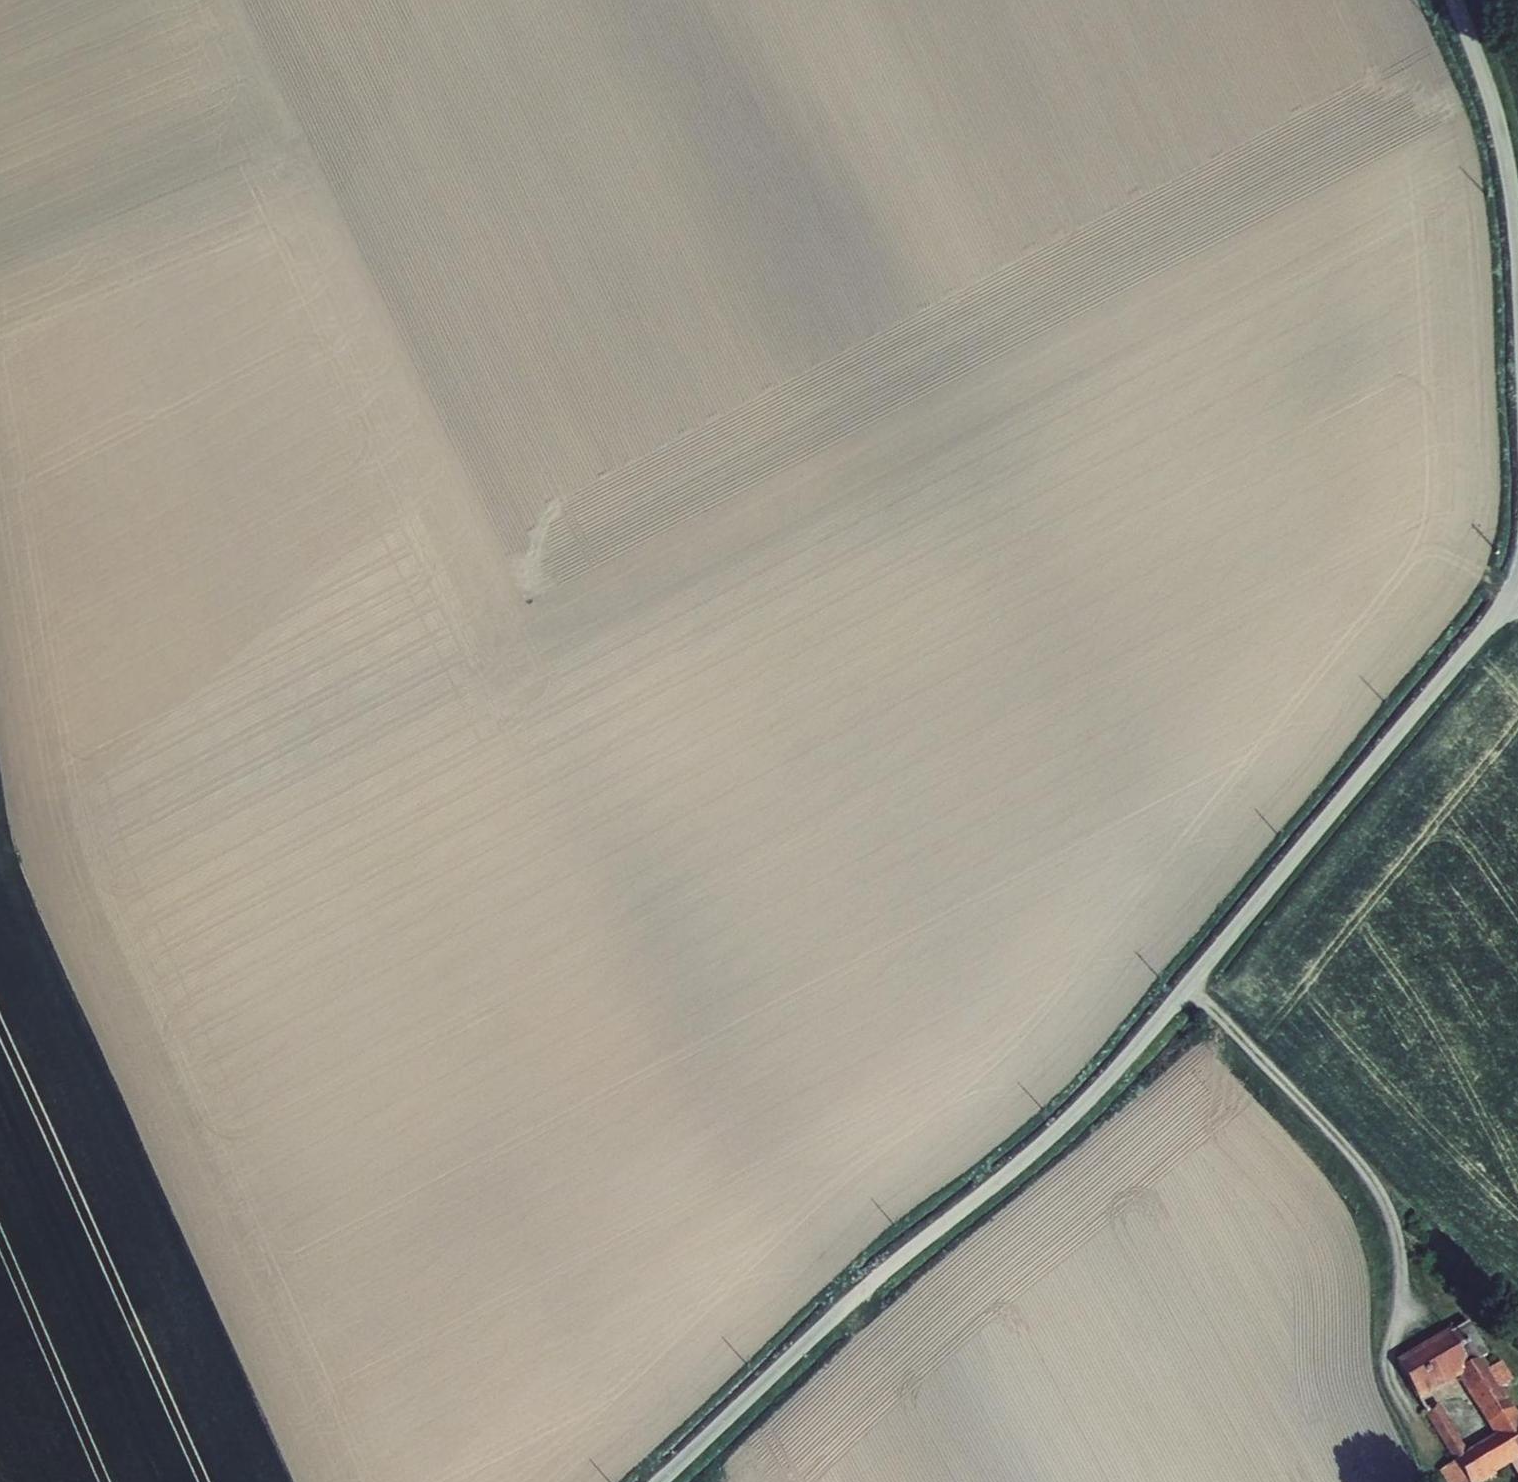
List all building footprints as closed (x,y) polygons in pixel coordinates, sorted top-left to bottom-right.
[(1490,1425),(1458,1377),(1452,1381),(1433,1353),(1387,1385),(1446,1481),(1487,1481),(1517,1461),(1517,1450),(1499,1420),(1490,1425)]
